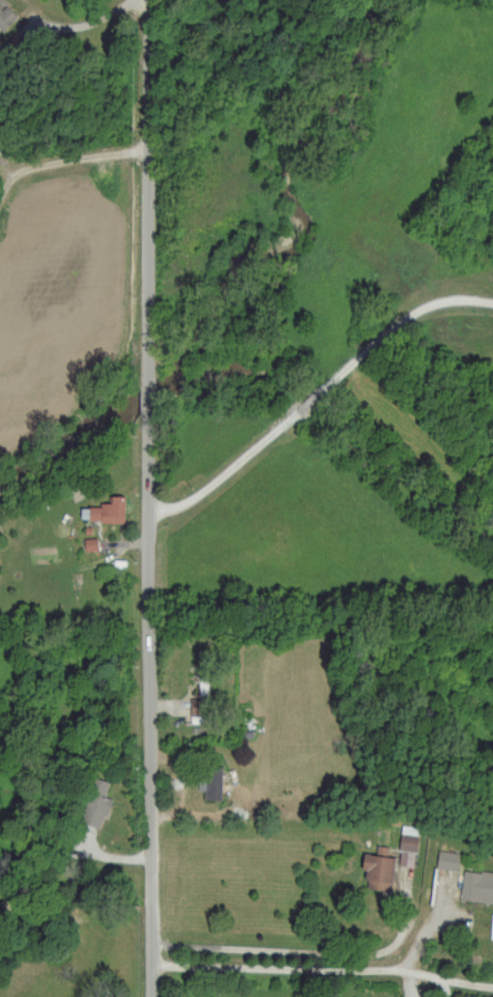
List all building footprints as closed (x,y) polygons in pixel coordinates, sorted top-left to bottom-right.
[(13,15),(2,5),(0,7),(0,30),(13,15)] [(120,520),(120,493),(105,492),(105,501),(97,500),(96,505),(84,504),(84,519),(120,520)] [(80,537),(80,549),(94,548),(93,536),(80,537)] [(194,788),(200,788),(200,797),(218,797),(218,766),(193,767),(194,788)] [(96,826),(105,796),(98,794),(103,780),(87,775),(73,820),(96,826)] [(394,863),(410,866),(415,834),(399,831),(394,863)] [(362,887),(386,890),(391,855),(383,854),(385,845),(374,844),(373,853),(359,851),(357,869),(364,870),(362,887)] [(455,868),(456,851),(434,849),(433,866),(455,868)] [(492,902),(492,871),(460,868),(457,898),(492,902)]
